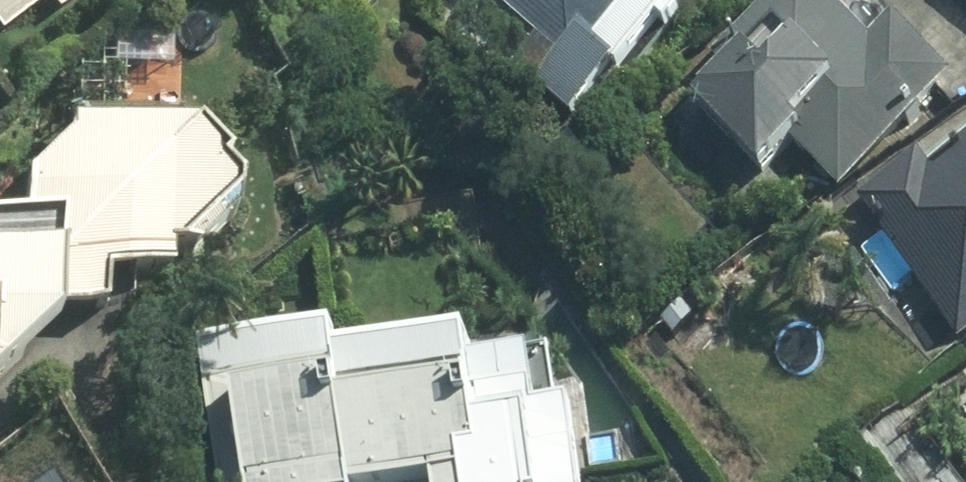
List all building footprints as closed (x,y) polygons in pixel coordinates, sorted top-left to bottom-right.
[(10,33),(57,0),(0,0),(0,19),(10,33)] [(67,9),(81,0),(61,0),(67,9)] [(583,53),(562,77),(601,110),(639,66),(644,71),(705,1),(705,0),(522,0),(583,53)] [(860,189),(965,91),(965,59),(924,15),(896,40),(859,0),(793,0),(737,52),(752,69),(710,108),(774,176),(814,140),(860,189)] [(86,312),(96,304),(128,303),(131,268),(194,271),(194,246),(218,248),(265,206),(265,179),(249,163),(257,154),(224,123),(209,123),(199,112),(91,109),(85,114),(84,136),(43,177),(42,213),(16,236),(0,236),(0,392),(86,312)] [(877,199),(965,335),(965,160),(952,169),(943,155),(877,199)] [(604,396),(571,401),(564,349),(504,357),(501,326),(366,344),(364,322),(253,337),(262,432),(229,435),(233,481),(615,481),(604,396)] [(18,481),(19,481),(68,481),(51,456),(18,481)]
